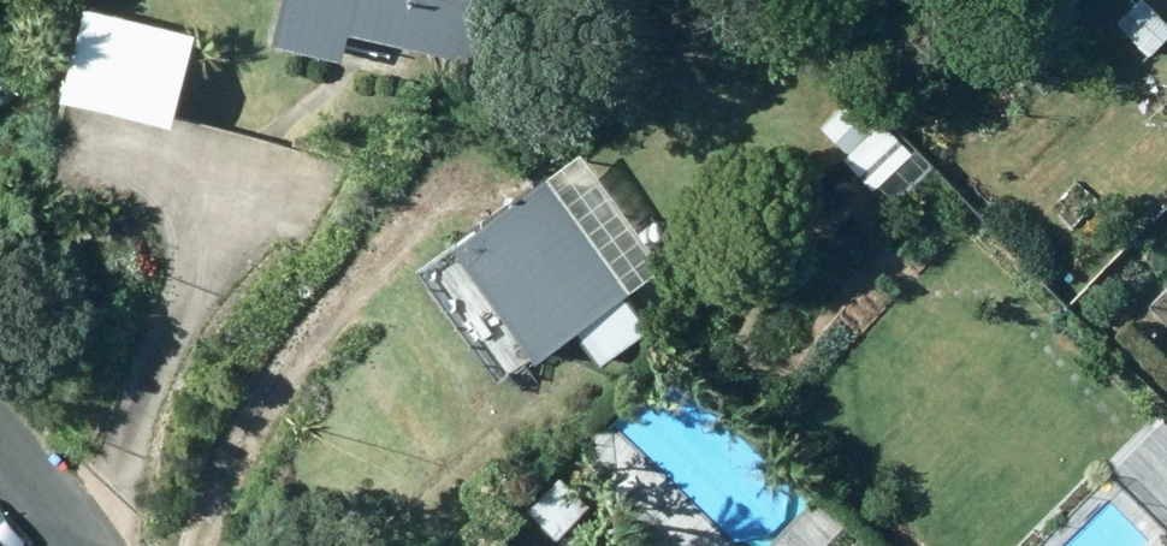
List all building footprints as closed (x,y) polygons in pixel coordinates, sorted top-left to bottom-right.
[(283,51),(350,65),(355,39),(482,68),(497,0),(295,0),(283,51)] [(1154,57),(1166,46),(1166,26),(1148,6),(1125,27),(1154,57)] [(232,34),(130,11),(114,80),(216,103),(232,34)] [(241,18),(238,42),(249,42),(254,19),(241,18)] [(862,99),(829,132),(853,158),(888,125),(862,99)] [(634,299),(553,187),(459,254),(543,370),(587,338),(594,347),(638,315),(629,303),(634,299)]
